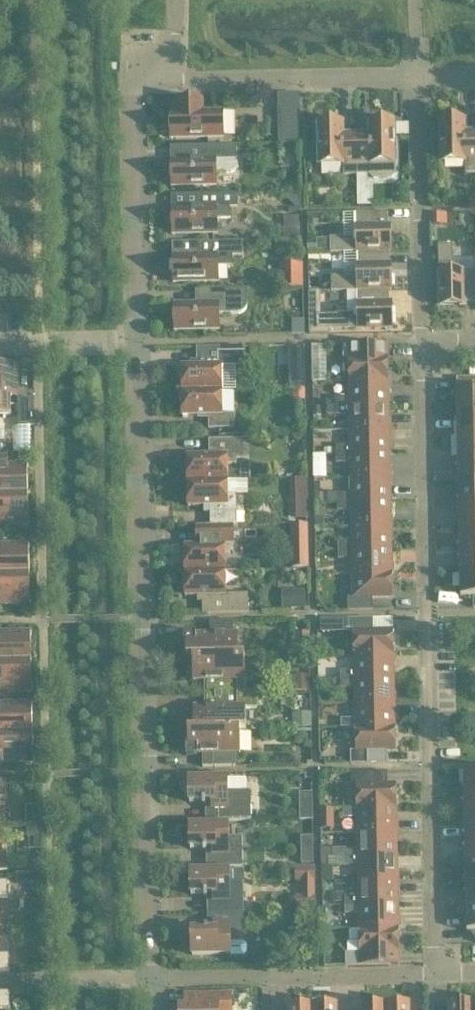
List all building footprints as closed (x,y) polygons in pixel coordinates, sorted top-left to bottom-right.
[(300,94),(277,95),(278,146),(300,145),(300,94)] [(178,112),(171,112),(171,139),(225,138),(225,111),(205,111),(205,100),(178,101),(178,112)] [(469,143),(469,142),(466,139),(466,119),(439,120),(440,162),(465,161),(465,173),(474,173),(474,143),(469,143)] [(369,145),(357,145),(357,175),(369,175),(374,181),(392,181),(396,176),(396,163),(395,136),(395,124),(395,121),(368,121),(369,145)] [(357,175),(357,145),(345,145),(344,122),(317,122),(318,164),(343,164),(343,176),(357,175)] [(409,124),(395,124),(395,136),(409,136),(409,124)] [(201,159),(172,160),(172,187),(218,186),(218,172),(223,172),(227,174),(233,173),(237,168),(237,160),(239,160),(238,145),(200,146),(201,159)] [(202,207),(173,208),(173,235),(219,234),(219,220),(230,220),(230,208),(239,208),(239,193),(201,194),(202,207)] [(388,251),(388,252),(391,252),(390,225),(388,225),(387,212),(356,213),(357,238),(330,238),(330,239),(331,250),(331,253),(358,252),(388,251)] [(446,224),(446,214),(434,214),(434,217),(434,224),(446,224)] [(299,217),(283,217),(284,240),(300,240),(299,217)] [(330,239),(318,240),(319,250),(331,250),(330,239)] [(191,255),(174,256),(174,283),(220,282),(220,268),(232,268),(232,257),(243,256),(243,241),(190,242),(191,255)] [(465,273),(465,271),(453,271),(453,245),(438,245),(439,306),(465,305),(465,303),(474,303),(474,272),(465,273)] [(358,252),(358,264),(357,264),(357,276),(331,276),(331,291),(359,291),(358,290),(389,290),(391,290),(391,264),(388,264),(388,252),(388,251),(358,252)] [(303,264),(280,264),(280,289),(303,288),(303,264)] [(198,303),(175,304),(175,331),(221,330),(221,314),(241,314),(244,313),(247,311),(249,308),(250,304),(249,289),(197,290),(198,303)] [(358,290),(359,291),(359,303),(358,303),(358,314),(316,315),(317,330),(332,330),(392,328),(391,302),(389,302),(389,290),(358,290)] [(288,318),(288,333),(302,333),(302,318),(288,318)] [(349,382),(389,381),(388,357),(388,345),(343,345),(343,359),(348,359),(349,382)] [(321,346),(312,346),(313,382),(321,382),(321,346)] [(182,391),(222,391),(222,367),(245,366),(245,347),(197,348),(197,366),(182,366),(182,391)] [(11,415),(10,390),(18,390),(18,365),(0,365),(0,416),(11,415)] [(296,389),(304,389),(304,374),(291,374),(291,388),(296,388),(296,389)] [(474,413),(474,378),(469,378),(469,390),(457,390),(457,414),(474,413)] [(389,381),(349,382),(349,397),(335,398),(335,406),(389,405),(389,381)] [(304,401),(304,389),(296,389),(296,401),(304,401)] [(222,391),(182,391),(183,416),(209,416),(209,429),(235,428),(235,414),(223,415),(222,391)] [(34,399),(18,399),(19,427),(35,427),(34,399)] [(389,405),(335,406),(335,407),(326,407),(327,415),(349,415),(350,430),(390,429),(389,405)] [(457,414),(458,436),(474,436),(474,413),(457,414)] [(390,429),(350,430),(350,446),(336,446),(336,454),(390,453),(390,429)] [(458,436),(458,459),(474,459),(474,436),(458,436)] [(188,481),(228,481),(227,465),(237,465),(237,459),(248,459),(248,439),(209,440),(209,456),(187,456),(188,481)] [(390,453),(336,454),(336,463),(350,463),(351,478),(390,477),(390,453)] [(458,459),(459,482),(474,482),(474,459),(458,459)] [(28,494),(27,464),(8,465),(8,460),(0,460),(0,495),(28,494)] [(390,477),(351,478),(351,493),(337,494),(328,494),(328,504),(337,503),(337,502),(391,501),(390,477)] [(307,479),(291,479),(291,497),(307,497),(307,479)] [(228,496),(228,481),(188,481),(188,506),(204,506),(204,512),(210,512),(211,525),(211,526),(233,525),(233,526),(237,526),(237,511),(236,495),(228,496)] [(459,482),(459,505),(474,505),(474,482),(459,482)] [(0,495),(0,517),(3,517),(4,525),(29,524),(28,494),(0,495)] [(320,495),(314,495),(314,504),(326,504),(325,495),(320,495)] [(391,525),(391,501),(337,502),(337,503),(337,511),(351,511),(351,526),(391,525)] [(459,505),(459,528),(474,527),(474,505),(459,505)] [(314,517),(314,527),(324,527),(324,518),(314,517)] [(211,526),(211,525),(207,525),(207,538),(200,538),(201,546),(185,546),(185,571),(225,570),(225,556),(229,556),(234,551),(233,526),(233,525),(211,526)] [(308,525),(290,525),(291,570),(309,570),(308,525)] [(391,525),(351,526),(352,541),(338,542),(338,550),(392,549),(391,525)] [(459,528),(460,550),(474,550),(474,527),(459,528)] [(29,574),(29,544),(4,545),(4,552),(0,552),(0,575),(29,574)] [(392,549),(338,550),(338,559),(352,559),(352,574),(392,573),(392,549)] [(460,550),(460,573),(474,573),(474,550),(460,550)] [(225,570),(185,571),(186,597),(208,596),(208,614),(249,613),(249,594),(226,595),(225,570)] [(392,573),(352,574),(353,598),(348,598),(348,611),(373,610),(373,598),(393,598),(392,573)] [(460,573),(461,597),(473,596),(474,609),(474,573),(460,573)] [(29,574),(0,575),(0,597),(5,597),(5,605),(30,604),(29,574)] [(304,591),(281,591),(282,610),(304,609),(304,591)] [(354,655),(394,655),(393,630),(373,630),(373,618),(348,619),(348,632),(353,632),(354,655)] [(239,657),(239,656),(238,634),(234,634),(233,621),(210,621),(210,635),(196,635),(196,633),(184,633),(184,645),(186,645),(187,659),(193,659),(193,658),(239,657)] [(31,662),(31,632),(6,632),(6,640),(0,640),(0,662),(31,662)] [(309,634),(295,634),(296,656),(310,656),(309,634)] [(394,655),(354,655),(354,671),(340,671),(340,680),(394,679),(394,655)] [(244,656),(239,656),(239,657),(193,658),(193,659),(193,681),(217,681),(217,694),(245,693),(244,680),(244,656)] [(31,662),(0,662),(0,685),(7,685),(7,692),(32,692),(31,662)] [(310,677),(292,677),(293,694),(310,693),(310,677)] [(394,679),(340,680),(340,688),(354,688),(355,704),(395,703),(394,679)] [(245,693),(217,694),(217,707),(193,708),(194,730),(194,731),(240,730),(240,731),(245,731),(245,709),(258,709),(258,692),(245,693)] [(33,732),(32,703),(7,703),(7,710),(0,711),(0,733),(33,732)] [(395,703),(355,704),(355,719),(341,719),(341,728),(355,728),(395,727),(395,703)] [(293,713),(293,728),(311,728),(311,713),(293,713)] [(355,728),(356,751),(350,751),(351,764),(376,764),(376,752),(396,751),(395,727),(355,728)] [(194,731),(194,730),(188,730),(188,744),(186,744),(186,756),(198,756),(198,754),(202,754),(203,767),(236,767),(236,753),(240,753),(240,731),(240,730),(194,731)] [(8,756),(8,763),(33,763),(33,732),(0,733),(0,756),(8,756)] [(474,794),(474,770),(464,770),(464,794),(474,794)] [(357,809),(397,808),(396,784),(376,784),(376,772),(351,772),(351,786),(356,785),(357,809)] [(228,779),(188,780),(189,803),(202,803),(203,805),(206,805),(206,822),(251,821),(251,791),(228,792),(228,779)] [(313,793),(300,793),(300,820),(313,820),(313,793)] [(464,794),(465,816),(474,816),(474,794),(464,794)] [(357,809),(343,809),(343,818),(357,818),(357,833),(397,832),(397,808),(357,809)] [(334,810),(320,809),(321,830),(334,830),(334,810)] [(465,816),(465,839),(474,839),(474,816),(465,816)] [(228,826),(189,826),(190,849),(203,849),(203,852),(206,852),(207,868),(243,867),(242,838),(229,838),(228,826)] [(332,849),(332,857),(397,856),(397,832),(357,833),(357,849),(343,849),(332,849)] [(465,839),(466,862),(474,862),(474,839),(465,839)] [(314,864),(314,851),(301,851),(302,864),(314,864)] [(397,856),(332,857),(332,858),(328,858),(328,866),(358,866),(358,881),(398,880),(397,856)] [(466,862),(466,885),(474,885),(474,862),(466,862)] [(295,882),(300,882),(314,882),(314,867),(295,867),(295,882)] [(208,914),(244,913),(243,884),(230,884),(229,872),(190,873),(191,895),(204,895),(204,898),(207,898),(208,914)] [(398,880),(358,881),(358,896),(344,897),(344,903),(344,905),(398,904),(398,880)] [(466,885),(466,908),(474,908),(474,885),(466,885)] [(344,894),(331,894),(331,903),(344,903),(344,897),(344,894)] [(295,896),(296,910),(315,910),(315,896),(301,896),(295,896)] [(399,928),(398,904),(344,905),(345,914),(359,914),(359,929),(399,928)] [(466,908),(467,931),(474,931),(474,908),(466,908)] [(244,913),(208,914),(208,930),(205,930),(205,932),(191,933),(192,956),(231,955),(231,942),(244,942),(244,913)] [(399,928),(359,929),(359,952),(346,953),(346,966),(390,965),(390,953),(399,953),(399,928)] [(9,972),(9,954),(0,954),(0,972),(9,972)] [(10,1009),(10,992),(0,992),(0,1009),(10,1009)] [(231,993),(202,994),(202,1007),(179,1007),(179,1009),(231,1009),(231,993)]
